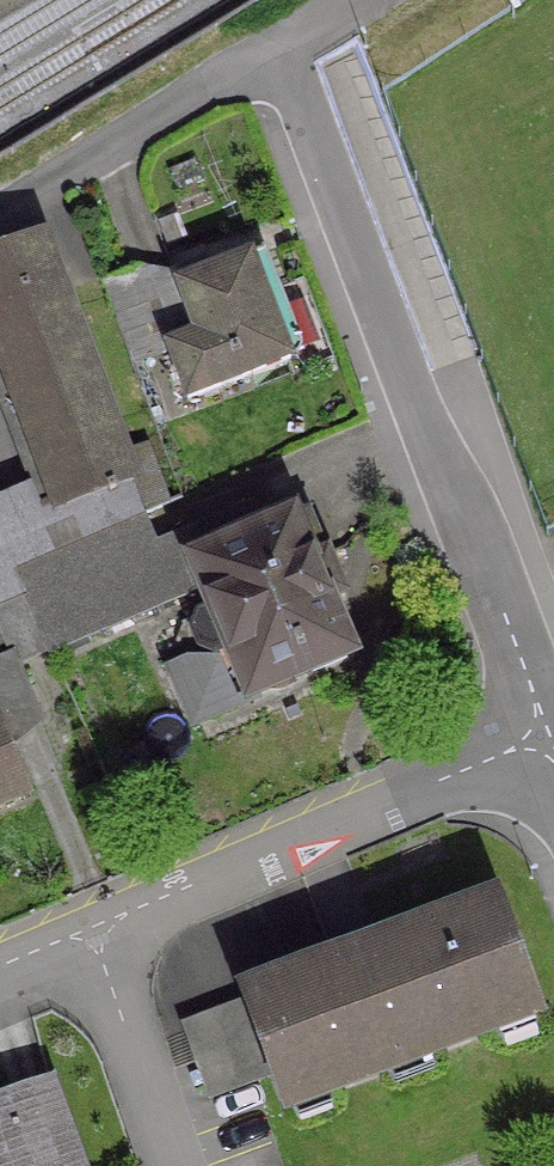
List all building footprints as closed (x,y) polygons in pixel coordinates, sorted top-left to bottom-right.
[(51,510),(67,504),(79,538),(80,540),(135,517),(33,242),(0,254),(0,373),(49,503),(51,510)] [(264,315),(279,309),(258,254),(200,276),(195,262),(132,286),(126,271),(94,284),(126,368),(162,354),(180,401),(282,362),(264,315)] [(18,596),(18,594),(8,571),(80,540),(79,538),(67,504),(51,510),(49,503),(0,524),(0,603),(18,596)] [(8,571),(18,594),(18,596),(43,654),(195,589),(205,611),(190,617),(184,633),(191,650),(207,656),(222,650),(242,698),(341,656),(319,603),(336,596),(302,515),(251,536),(238,508),(147,546),(135,517),(80,540),(8,571)] [(30,717),(7,662),(39,648),(42,654),(43,654),(18,596),(0,603),(0,650),(3,658),(0,659),(0,730),(30,717)] [(17,793),(0,753),(0,800),(17,793)] [(265,1075),(277,1108),(529,1013),(489,906),(237,1001),(239,1006),(176,1030),(202,1099),(265,1075)] [(42,1085),(0,1100),(0,1165),(72,1165),(42,1085)]
